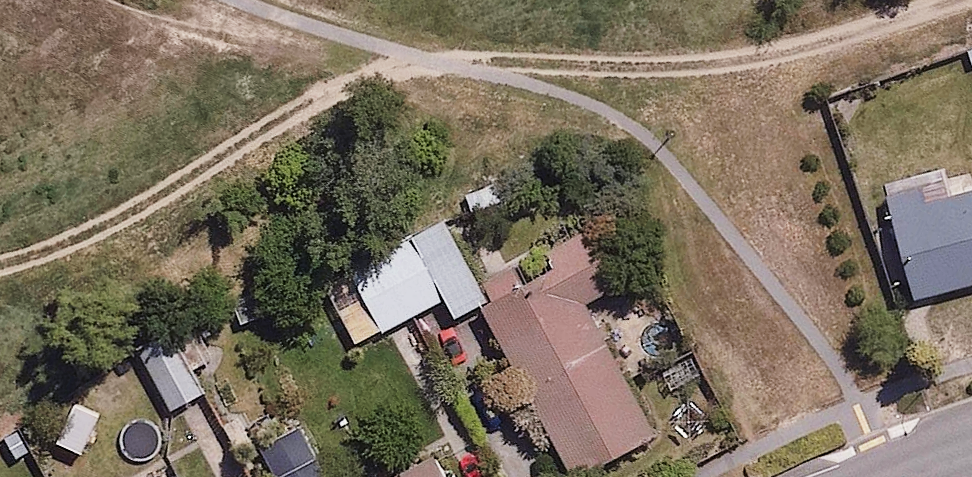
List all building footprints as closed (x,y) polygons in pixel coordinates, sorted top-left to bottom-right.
[(889,190),(924,297),(971,281),(971,180),(962,184),(957,168),(889,190)] [(338,242),(352,268),(326,281),(359,342),(447,294),(458,314),(489,297),(446,217),(378,254),(364,228),(338,242)] [(561,263),(487,307),(581,465),(654,421),(582,300),(620,278),(588,224),(551,246),(561,263)] [(197,319),(173,332),(191,366),(216,353),(197,319)] [(173,332),(139,350),(169,407),(203,388),(191,366),(173,332)] [(448,445),(387,476),(465,476),(448,445)]
